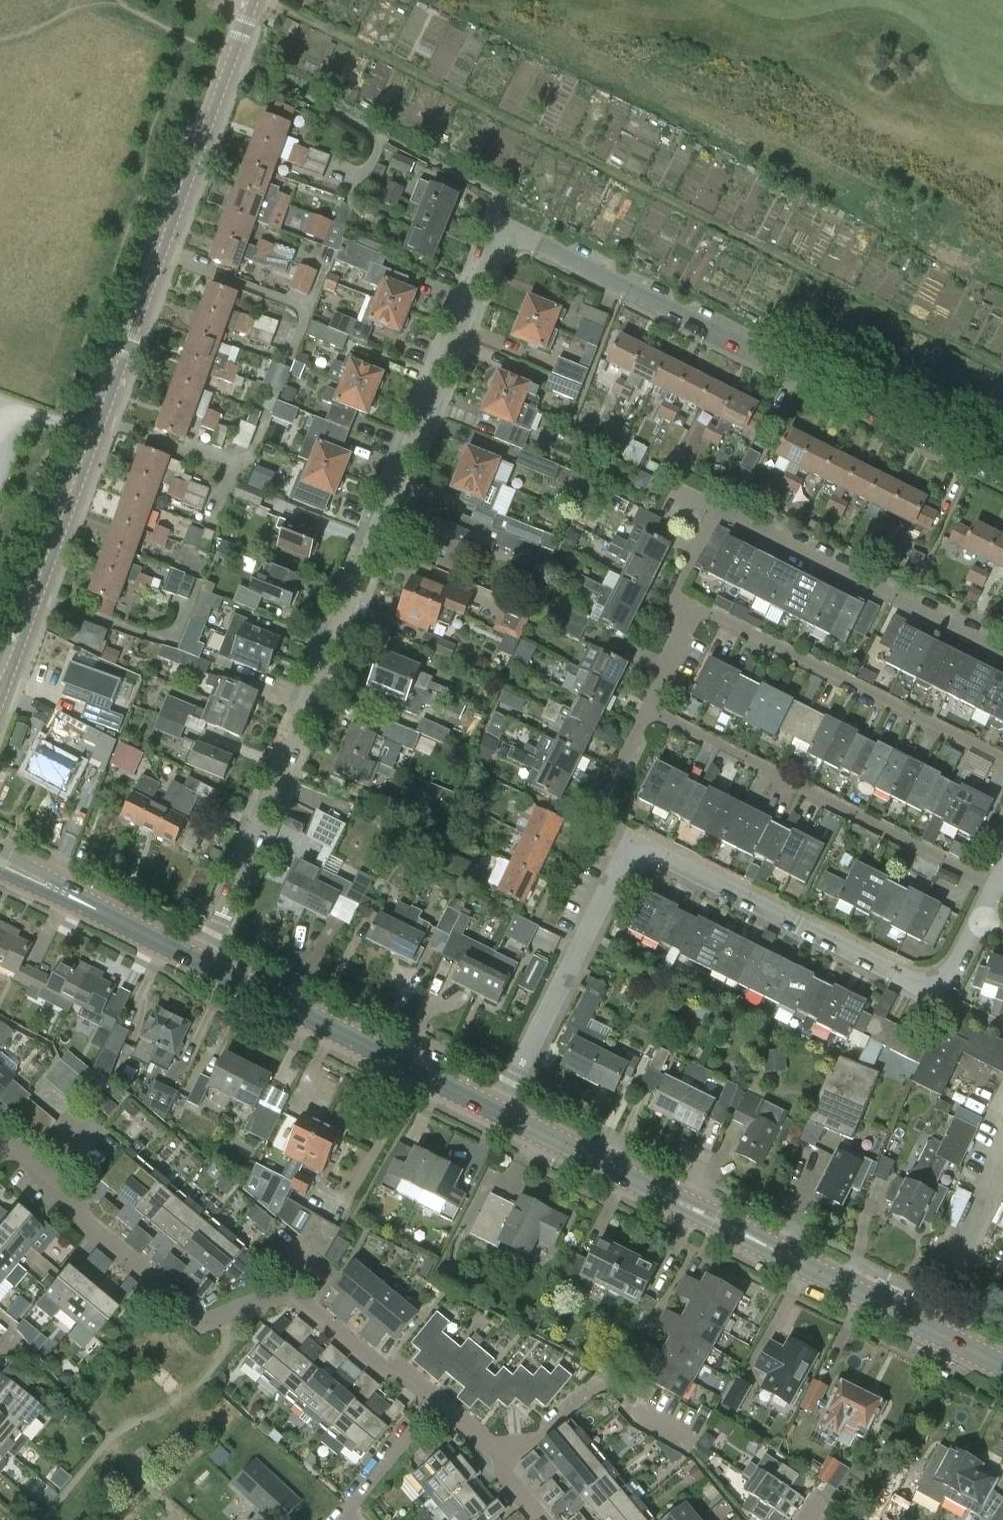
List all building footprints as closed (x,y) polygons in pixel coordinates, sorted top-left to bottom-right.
[(263,116),(254,140),(281,150),(291,154),(305,159),(306,160),(326,167),(330,157),(309,149),(308,151),(297,147),(299,140),(286,136),(290,126),(288,125),(293,111),(277,105),(272,119),(263,116)] [(254,140),(245,164),(272,174),(278,158),(302,167),(302,169),(322,176),(326,167),(306,160),(305,159),(291,154),(281,150),(254,140)] [(390,166),(409,174),(414,162),(394,154),(390,166)] [(245,164),(237,188),(264,198),(288,206),(291,198),(278,193),(280,189),(268,185),(272,174),(245,164)] [(459,197),(443,190),(444,188),(434,184),(433,186),(431,185),(420,180),(411,203),(422,207),(450,219),(459,197)] [(390,182),(385,193),(399,199),(404,188),(390,182)] [(237,188),(228,212),(255,221),(265,225),(280,230),(285,215),(288,206),(264,198),(237,188)] [(385,193),(382,203),(395,208),(399,199),(385,193)] [(342,204),(335,222),(346,227),(354,208),(342,204)] [(441,241),(450,219),(422,207),(413,230),(441,241)] [(228,212),(220,236),(246,246),(255,221),(228,212)] [(314,214),(306,233),(325,241),(333,221),(314,214)] [(413,230),(404,251),(432,263),(441,241),(413,230)] [(360,231),(355,244),(378,254),(387,257),(392,244),(360,231)] [(220,236),(211,260),(238,270),(242,258),(253,262),(255,258),(256,258),(254,262),(266,266),(268,262),(269,260),(290,268),(292,263),(256,249),(246,246),(220,236)] [(344,240),(335,261),(368,274),(365,283),(381,289),(376,300),(408,313),(409,309),(414,308),(416,302),(414,298),(416,293),(405,289),(409,279),(373,264),(378,254),(355,244),(344,240)] [(260,241),(256,249),(292,263),(296,252),(274,244),(274,246),(260,241)] [(317,273),(300,266),(291,290),(308,296),(317,273)] [(329,274),(327,280),(338,285),(340,279),(329,274)] [(338,285),(327,280),(324,289),(334,293),(338,285)] [(210,286),(201,310),(228,320),(252,328),(255,320),(231,311),(237,295),(210,286)] [(566,312),(529,297),(527,302),(523,304),(521,310),(522,314),(521,318),(553,331),(558,319),(563,321),(566,312)] [(335,313),(329,329),(348,337),(367,344),(373,329),(371,328),(373,322),(400,333),(402,328),(406,327),(408,321),(406,317),(408,313),(376,300),(370,298),(360,323),(335,313)] [(610,316),(582,305),(577,317),(583,319),(605,328),(610,316)] [(201,310),(193,334),(219,343),(225,328),(249,337),(252,328),(228,320),(201,310)] [(558,333),(553,331),(521,318),(519,321),(515,323),(513,329),(515,333),(513,338),(550,352),(558,333)] [(575,339),(597,348),(605,328),(583,319),(575,339)] [(312,322),(306,336),(343,351),(348,337),(329,329),(312,322)] [(249,337),(249,338),(269,346),(273,336),(252,328),(249,337)] [(193,334),(184,358),(235,376),(238,368),(227,364),(229,358),(216,353),(219,343),(193,334)] [(633,375),(646,350),(621,337),(608,362),(624,370),(619,380),(628,385),(633,375)] [(654,386),(667,361),(646,350),(633,375),(628,385),(634,388),(638,390),(643,380),(654,386)] [(336,362),(331,377),(344,382),(375,395),(377,391),(381,389),(383,383),(381,379),(383,374),(372,370),(374,365),(348,355),(344,365),(336,362)] [(184,358),(175,382),(202,391),(208,376),(232,384),(235,376),(184,358)] [(291,369),(273,361),(263,385),(271,388),(281,392),(291,369)] [(677,397),(690,372),(667,361),(654,386),(650,395),(664,403),(672,407),(677,397)] [(556,364),(551,374),(582,387),(590,366),(580,362),(576,372),(556,364)] [(677,397),(700,408),(712,383),(690,372),(677,397)] [(492,389),(491,393),(537,412),(541,401),(537,399),(542,384),(514,373),(511,378),(499,373),(497,378),(493,380),(490,385),(492,389)] [(551,374),(545,389),(576,401),(582,387),(551,374)] [(612,393),(621,398),(628,385),(619,380),(612,393)] [(175,382),(167,406),(193,415),(202,391),(175,382)] [(327,388),(322,401),(334,406),(328,421),(349,430),(357,410),(367,414),(369,410),(373,407),(375,402),(374,398),(375,395),(344,382),(339,393),(327,388)] [(700,408),(724,421),(736,395),(712,383),(700,408)] [(628,385),(621,398),(628,401),(634,388),(628,385)] [(263,408),(273,412),(281,392),(271,388),(263,408)] [(537,412),(491,393),(489,397),(485,399),(483,404),(485,408),(483,413),(502,421),(494,439),(523,451),(538,412),(537,412)] [(754,414),(758,406),(736,395),(724,421),(719,430),(726,434),(728,435),(733,425),(745,431),(747,429),(760,436),(768,421),(754,414)] [(301,426),(306,413),(279,402),(273,415),(301,426)] [(657,416),(665,420),(672,407),(664,403),(657,416)] [(167,406),(158,430),(185,439),(193,415),(167,406)] [(672,407),(665,420),(673,424),(680,411),(672,407)] [(254,408),(248,421),(256,425),(262,412),(254,408)] [(220,416),(206,410),(203,419),(217,424),(220,416)] [(316,417),(300,458),(307,461),(311,463),(311,464),(342,477),(344,473),(348,470),(351,465),(349,461),(350,456),(340,452),(349,430),(328,421),(316,417)] [(217,424),(203,419),(200,427),(214,432),(217,424)] [(211,444),(221,447),(228,428),(218,425),(211,444)] [(703,439),(712,444),(719,430),(710,426),(703,439)] [(719,430),(712,444),(719,447),(726,434),(719,430)] [(789,431),(777,456),(800,468),(813,443),(789,431)] [(633,442),(624,460),(640,468),(649,450),(633,442)] [(813,443),(800,468),(823,479),(836,454),(813,443)] [(462,465),(460,469),(492,481),(496,470),(502,473),(505,464),(468,449),(466,453),(462,455),(460,461),(462,465)] [(722,484),(741,493),(761,455),(749,449),(740,467),(732,463),(722,484)] [(142,450),(133,474),(160,484),(166,467),(169,459),(142,450)] [(517,464),(554,479),(559,466),(522,451),(517,464)] [(836,454),(823,479),(838,487),(826,510),(834,514),(840,501),(845,491),(858,465),(836,454)] [(650,462),(646,469),(656,474),(659,466),(650,462)] [(302,467),(290,498),(324,512),(331,495),(334,496),(336,492),(341,489),(343,484),(341,480),(342,477),(311,464),(308,470),(302,467)] [(858,465),(845,491),(868,502),(881,477),(858,465)] [(504,518),(515,491),(492,481),(460,469),(459,473),(454,474),(452,480),(454,484),(452,489),(464,493),(461,501),(477,507),(472,519),(492,528),(520,539),(520,540),(538,547),(543,534),(504,518)] [(638,471),(630,486),(645,493),(653,478),(638,471)] [(267,495),(274,480),(256,472),(249,488),(265,494),(267,495)] [(133,474),(125,498),(152,508),(157,492),(181,501),(184,493),(170,488),(160,484),(133,474)] [(780,487),(789,491),(795,478),(787,474),(780,487)] [(881,477),(868,502),(891,513),(903,488),(881,477)] [(653,478),(645,493),(655,498),(663,483),(653,478)] [(795,478),(789,491),(796,495),(803,482),(795,478)] [(187,484),(174,479),(170,488),(184,493),(187,484)] [(208,490),(189,483),(189,484),(187,484),(184,493),(205,500),(208,490)] [(234,497),(260,508),(265,494),(239,484),(234,497)] [(903,488),(891,513),(914,525),(915,523),(929,530),(936,515),(923,508),(927,500),(903,488)] [(205,500),(184,493),(181,501),(181,502),(201,510),(205,500)] [(125,498),(116,522),(143,532),(152,508),(125,498)] [(840,501),(834,514),(842,518),(848,505),(840,501)] [(659,569),(670,546),(653,537),(662,520),(640,508),(631,526),(645,533),(637,549),(628,544),(624,552),(659,569)] [(515,552),(520,540),(520,539),(492,528),(472,519),(463,516),(457,530),(436,521),(434,525),(432,526),(431,527),(429,528),(428,530),(427,532),(426,534),(426,536),(426,538),(427,540),(428,542),(426,546),(446,554),(443,560),(439,559),(437,564),(456,572),(466,547),(491,557),(496,544),(515,552)] [(279,546),(309,558),(311,554),(314,556),(318,546),(314,545),(319,533),(289,521),(288,523),(280,519),(275,530),(284,533),(279,546)] [(871,532),(879,536),(886,523),(878,519),(871,532)] [(116,522),(107,546),(134,555),(143,532),(116,522)] [(894,527),(886,523),(879,536),(887,540),(894,527)] [(958,526),(950,541),(964,548),(963,550),(986,562),(999,536),(976,524),(971,533),(958,526)] [(726,540),(727,537),(728,538),(730,533),(718,526),(714,534),(726,540)] [(156,527),(153,535),(167,540),(170,532),(156,527)] [(569,529),(563,543),(574,547),(580,533),(569,529)] [(199,551),(208,554),(216,535),(206,531),(199,551)] [(714,534),(710,541),(722,547),(726,540),(714,534)] [(153,535),(150,544),(151,544),(164,548),(167,540),(153,535)] [(986,562),(1002,570),(1002,538),(999,536),(986,562)] [(615,537),(611,545),(624,552),(628,544),(615,537)] [(708,575),(725,584),(744,546),(728,538),(727,537),(726,540),(722,547),(718,555),(706,548),(703,555),(701,554),(694,567),(708,575)] [(217,553),(230,558),(235,546),(222,541),(217,553)] [(710,541),(706,548),(718,555),(722,547),(710,541)] [(624,552),(611,545),(607,553),(620,560),(624,552)] [(107,546),(99,569),(126,579),(136,583),(150,588),(153,579),(140,575),(142,569),(131,565),(134,555),(107,546)] [(725,584),(742,592),(760,554),(744,546),(725,584)] [(902,574),(914,580),(926,557),(913,551),(902,574)] [(659,569),(624,552),(620,560),(630,564),(622,579),(648,592),(659,569)] [(742,592),(756,599),(775,562),(760,554),(742,592)] [(756,599),(771,607),(781,588),(793,594),(803,575),(775,562),(756,599)] [(242,583),(234,602),(256,612),(262,597),(289,608),(291,604),(294,605),(299,594),(295,593),(297,588),(294,587),(298,577),(265,564),(259,578),(257,577),(253,588),(242,583)] [(966,580),(974,584),(981,571),(973,567),(966,580)] [(99,569),(90,594),(99,597),(93,611),(110,617),(115,603),(117,604),(126,579),(99,569)] [(981,571),(974,584),(982,588),(989,575),(981,571)] [(798,620),(798,621),(817,583),(803,575),(793,594),(781,588),(771,607),(784,613),(785,616),(788,619),(791,621),(795,621),(798,620)] [(178,597),(189,601),(196,581),(185,577),(178,597)] [(414,577),(407,593),(452,611),(455,612),(464,616),(472,597),(437,583),(436,586),(414,577)] [(578,585),(601,597),(602,597),(603,597),(637,614),(648,592),(622,579),(616,592),(606,588),(606,589),(582,577),(578,585)] [(208,582),(204,592),(213,595),(217,586),(208,582)] [(136,583),(133,591),(147,596),(150,588),(136,583)] [(798,621),(815,629),(834,591),(817,583),(798,621)] [(171,595),(151,588),(148,598),(167,605),(171,595)] [(714,605),(727,610),(733,593),(719,588),(714,605)] [(204,592),(202,591),(190,622),(205,628),(212,609),(218,612),(223,599),(213,595),(204,592)] [(815,629),(831,637),(850,599),(834,591),(815,629)] [(452,611),(407,593),(397,619),(428,631),(432,622),(437,624),(437,622),(449,627),(455,612),(452,611)] [(625,637),(637,614),(603,597),(602,597),(601,597),(590,619),(625,637)] [(850,599),(831,637),(846,645),(852,631),(865,638),(869,630),(856,624),(860,616),(864,609),(865,607),(864,606),(850,599)] [(867,601),(864,606),(865,607),(864,609),(876,615),(880,608),(867,601)] [(524,627),(530,614),(507,604),(501,616),(496,627),(515,636),(520,625),(524,627)] [(565,607),(560,618),(585,631),(591,620),(565,607)] [(872,623),(876,615),(864,609),(860,616),(872,623)] [(235,615),(226,637),(273,656),(280,640),(246,626),(248,620),(235,615)] [(904,626),(904,627),(907,621),(894,615),(890,622),(903,629),(904,626)] [(869,630),(872,623),(860,616),(856,624),(869,630)] [(585,631),(560,618),(554,629),(580,641),(585,631)] [(205,628),(190,622),(178,651),(184,653),(199,659),(204,646),(198,643),(205,628)] [(890,622),(886,630),(899,636),(903,629),(890,622)] [(84,625),(78,639),(100,647),(105,633),(84,625)] [(885,664),(901,672),(920,635),(904,627),(904,626),(903,629),(899,636),(895,643),(882,637),(879,645),(891,651),(885,664)] [(886,630),(882,637),(895,643),(899,636),(886,630)] [(456,647),(428,635),(422,648),(450,660),(456,647)] [(901,672),(916,680),(918,681),(937,643),(920,635),(901,672)] [(226,637),(214,665),(225,669),(228,661),(265,675),(267,671),(273,656),(226,637)] [(931,688),(935,689),(953,652),(937,643),(918,681),(916,680),(917,685),(927,690),(931,688)] [(106,647),(102,659),(116,664),(120,653),(106,647)] [(580,670),(616,688),(628,665),(592,647),(580,670)] [(935,689),(948,696),(955,681),(962,684),(965,678),(971,681),(980,665),(953,652),(935,689)] [(210,663),(199,659),(184,653),(180,665),(205,675),(210,663)] [(383,653),(376,671),(396,679),(428,692),(433,679),(418,673),(420,668),(383,653)] [(734,715),(750,683),(748,681),(759,659),(749,657),(740,674),(725,667),(706,705),(722,713),(724,710),(734,715)] [(690,696),(706,705),(725,667),(709,659),(690,696)] [(62,696),(93,707),(88,721),(119,732),(124,717),(110,712),(121,681),(70,662),(62,685),(66,686),(62,696)] [(616,688),(580,670),(569,664),(564,672),(577,678),(569,694),(579,699),(604,712),(616,688)] [(948,696),(977,711),(995,673),(980,665),(971,681),(965,678),(962,684),(955,681),(948,696)] [(396,679),(376,671),(369,688),(406,703),(408,698),(432,708),(437,695),(434,694),(428,692),(396,679)] [(990,717),(992,718),(1002,696),(1002,677),(995,673),(977,711),(990,717)] [(215,690),(211,701),(249,717),(258,695),(224,681),(210,676),(206,686),(215,690)] [(743,723),(758,731),(778,693),(762,685),(761,688),(750,683),(734,715),(744,721),(743,723)] [(437,686),(434,694),(437,695),(445,699),(449,691),(437,686)] [(779,731),(795,739),(810,710),(794,702),(794,701),(778,693),(758,731),(775,739),(779,731)] [(992,718),(990,717),(989,720),(990,727),(999,731),(1002,730),(1002,696),(992,718)] [(559,716),(569,720),(594,733),(604,712),(579,699),(573,712),(563,707),(563,708),(550,701),(546,709),(559,716)] [(163,706),(159,717),(185,727),(189,717),(207,724),(206,725),(241,738),(249,717),(211,701),(206,712),(184,703),(180,713),(163,706)] [(555,724),(559,716),(546,709),(542,717),(555,724)] [(822,763),(841,725),(826,718),(810,710),(795,739),(791,747),(807,755),(822,763)] [(495,711),(483,744),(494,748),(505,715),(495,711)] [(29,770),(48,781),(73,732),(83,737),(88,727),(60,712),(54,724),(55,724),(44,744),(29,770)] [(185,727),(159,717),(154,730),(180,740),(185,727)] [(353,727),(344,751),(378,764),(387,741),(413,752),(420,735),(378,718),(372,734),(353,727)] [(417,732),(444,745),(450,732),(423,719),(417,732)] [(569,720),(557,743),(582,756),(594,733),(569,720)] [(18,723),(11,746),(20,749),(27,726),(18,723)] [(840,769),(850,774),(867,742),(857,736),(858,734),(841,725),(822,763),(839,772),(840,769)] [(74,794),(82,780),(74,776),(80,763),(79,763),(87,749),(95,754),(90,764),(105,773),(117,742),(88,727),(83,737),(73,732),(48,781),(74,794)] [(190,753),(185,765),(224,780),(232,758),(199,745),(198,745),(184,739),(180,749),(190,753)] [(111,762),(132,773),(137,764),(145,768),(150,758),(119,742),(111,762)] [(859,782),(875,790),(894,752),(878,744),(877,747),(867,742),(850,774),(860,779),(859,782)] [(931,764),(955,772),(962,750),(938,742),(931,764)] [(532,769),(533,770),(536,766),(569,783),(582,756),(557,743),(551,756),(542,751),(541,753),(528,746),(523,755),(516,751),(512,758),(532,768),(532,769)] [(378,764),(344,751),(334,774),(370,789),(376,774),(389,780),(393,770),(378,764)] [(875,790),(891,798),(910,761),(894,752),(875,790)] [(891,798),(907,806),(926,768),(910,761),(891,798)] [(638,800),(654,808),(673,770),(657,762),(638,800)] [(690,826),(707,835),(726,797),(710,789),(720,772),(712,764),(699,787),(697,786),(681,819),(691,824),(690,826)] [(536,766),(533,770),(527,783),(535,787),(534,788),(560,801),(569,783),(536,766)] [(923,811),(934,816),(950,784),(940,779),(941,776),(926,768),(907,806),(922,814),(923,811)] [(393,770),(389,780),(401,784),(405,775),(393,770)] [(671,814),(681,819),(697,786),(687,781),(689,778),(673,770),(654,808),(670,816),(671,814)] [(143,776),(121,818),(140,827),(152,803),(161,785),(143,776)] [(152,803),(140,827),(158,837),(175,801),(187,789),(195,793),(199,783),(189,777),(184,787),(173,782),(160,807),(152,803)] [(175,801),(158,837),(175,845),(187,821),(199,795),(213,802),(218,792),(199,783),(195,793),(187,789),(175,801)] [(942,824),(958,832),(978,794),(962,786),(960,789),(950,784),(934,816),(944,821),(942,824)] [(355,804),(375,812),(379,802),(359,794),(355,804)] [(978,794),(958,832),(974,840),(994,803),(978,794)] [(707,835),(723,843),(742,805),(726,797),(707,835)] [(723,843),(737,850),(756,812),(742,805),(723,843)] [(564,821),(537,808),(524,836),(551,848),(564,821)] [(755,856),(765,861),(781,828),(771,824),(773,821),(756,812),(737,850),(753,859),(755,856)] [(283,898),(305,909),(325,871),(324,870),(330,859),(335,850),(346,826),(345,825),(345,826),(318,814),(309,837),(325,845),(314,866),(301,860),(283,898)] [(789,877),(809,839),(793,831),(791,834),(781,828),(765,861),(756,879),(766,884),(773,869),(789,877)] [(201,834),(192,829),(182,849),(191,854),(201,834)] [(932,846),(938,835),(927,830),(921,840),(932,846)] [(551,848),(524,836),(511,864),(538,876),(551,848)] [(825,847),(809,839),(789,877),(805,885),(825,847)] [(446,851),(439,867),(470,881),(477,864),(446,851)] [(305,909),(327,920),(339,896),(345,899),(353,883),(337,876),(338,874),(338,871),(338,868),(337,866),(336,863),(334,861),(333,860),(330,859),(324,870),(325,871),(305,909)] [(524,904),(538,876),(511,864),(504,861),(502,866),(497,864),(488,884),(499,889),(498,891),(524,904)] [(838,901),(854,910),(873,872),(857,863),(847,883),(838,901)] [(955,887),(959,878),(941,869),(936,878),(955,887)] [(353,884),(346,899),(360,906),(362,903),(364,897),(373,878),(359,871),(353,884)] [(825,871),(815,890),(838,901),(847,883),(825,871)] [(871,915),(881,920),(897,887),(887,882),(889,880),(873,872),(854,910),(870,917),(871,915)] [(906,936),(925,898),(909,890),(908,892),(897,887),(881,920),(891,925),(886,937),(901,945),(906,936)] [(628,930),(644,938),(663,900),(647,892),(628,930)] [(362,903),(360,906),(374,913),(378,904),(364,897),(362,903)] [(184,898),(180,907),(195,914),(199,905),(184,898)] [(925,898),(906,936),(933,949),(951,913),(940,907),(941,906),(925,898)] [(661,944),(671,949),(688,916),(678,911),(679,908),(663,900),(644,938),(660,946),(661,944)] [(368,941),(391,952),(413,910),(412,909),(401,903),(392,921),(381,916),(368,941)] [(413,910),(391,952),(412,963),(413,962),(417,964),(424,950),(420,948),(431,925),(420,919),(423,913),(412,908),(412,909),(413,910)] [(448,908),(436,931),(451,938),(453,933),(452,933),(454,929),(461,915),(448,908)] [(529,947),(540,926),(517,915),(506,936),(529,947)] [(680,956),(696,964),(715,926),(699,918),(698,921),(688,916),(671,949),(681,954),(680,956)] [(696,964),(712,972),(731,934),(715,926),(696,964)] [(31,946),(17,938),(20,933),(7,927),(0,941),(0,965),(9,970),(6,975),(14,979),(31,946)] [(451,938),(442,954),(463,965),(453,983),(475,994),(487,969),(496,953),(494,952),(495,950),(496,950),(463,933),(454,929),(452,933),(453,933),(451,938)] [(712,972),(738,985),(757,947),(731,934),(712,972)] [(738,985),(764,998),(783,961),(757,947),(738,985)] [(487,969),(475,994),(498,1005),(518,964),(496,953),(487,969)] [(526,972),(541,980),(549,964),(534,956),(526,972)] [(971,987),(982,991),(981,995),(996,1000),(991,1013),(999,1016),(1002,1005),(1002,961),(992,957),(988,970),(978,966),(971,987)] [(47,989),(74,1003),(91,969),(79,963),(76,968),(61,961),(47,989)] [(764,998),(779,1006),(799,968),(783,961),(764,998)] [(19,981),(29,986),(36,972),(27,967),(19,981)] [(797,1012),(808,1017),(824,984),(813,979),(815,976),(799,968),(779,1006),(795,1014),(797,1012)] [(104,1009),(115,988),(100,980),(103,975),(91,969),(74,1003),(90,1011),(87,1015),(103,1023),(109,1011),(104,1009)] [(36,972),(29,986),(40,992),(47,977),(36,972)] [(816,1025),(831,1032),(850,994),(835,987),(834,989),(824,984),(808,1017),(802,1028),(809,1031),(814,1020),(817,1022),(816,1025)] [(563,1038),(560,1044),(564,1046),(560,1053),(567,1057),(566,1060),(563,1066),(588,1079),(601,1053),(607,1041),(586,1030),(601,1000),(586,992),(573,1019),(576,1020),(572,1026),(570,1025),(563,1038)] [(860,1035),(869,1017),(862,1013),(867,1003),(850,994),(831,1032),(867,1050),(872,1041),(860,1035)] [(713,1011),(697,1002),(690,1014),(707,1023),(713,1011)] [(103,1023),(113,1029),(120,1014),(110,1009),(109,1011),(103,1023)] [(148,1066),(150,1062),(173,1017),(156,1009),(148,1026),(144,1026),(141,1032),(143,1035),(131,1057),(148,1066)] [(920,1065),(911,1082),(940,1096),(961,1052),(1002,1073),(1002,1041),(948,1014),(940,1029),(938,1028),(930,1043),(921,1061),(920,1065)] [(860,1035),(872,1041),(883,1019),(874,1015),(872,1018),(869,1017),(860,1035)] [(173,1017),(150,1062),(167,1071),(176,1051),(180,1051),(183,1045),(181,1042),(190,1025),(173,1017)] [(872,1041),(884,1047),(895,1025),(883,1019),(872,1041)] [(3,1044),(14,1032),(4,1024),(0,1029),(0,1041),(3,1044)] [(104,1049),(94,1068),(107,1075),(117,1056),(130,1032),(116,1025),(103,1048),(104,1049)] [(884,1047),(895,1053),(906,1031),(895,1025),(884,1047)] [(895,1053),(907,1059),(918,1037),(906,1031),(895,1053)] [(907,1059),(920,1065),(921,1061),(930,1043),(918,1037),(907,1059)] [(648,1069),(659,1075),(670,1054),(659,1048),(648,1069)] [(786,1072),(784,1050),(765,1052),(766,1073),(786,1072)] [(15,1113),(16,1114),(29,1098),(31,1095),(13,1080),(15,1076),(13,1075),(17,1070),(18,1066),(1,1052),(0,1054),(0,1100),(15,1113)] [(200,1075),(187,1101),(199,1107),(209,1086),(232,1098),(249,1064),(225,1053),(212,1080),(200,1075)] [(601,1053),(588,1079),(614,1092),(623,1075),(631,1078),(639,1060),(628,1055),(623,1064),(601,1053)] [(808,1122),(852,1140),(879,1073),(835,1055),(808,1122)] [(61,1060),(45,1078),(55,1086),(70,1068),(61,1060)] [(83,1063),(75,1072),(79,1075),(88,1083),(96,1073),(83,1063)] [(685,1077),(694,1081),(701,1068),(692,1063),(685,1077)] [(249,1064),(232,1098),(255,1109),(244,1130),(268,1142),(281,1115),(258,1103),(272,1076),(249,1064)] [(70,1068),(55,1086),(64,1094),(79,1075),(75,1072),(70,1068)] [(690,1090),(674,1122),(698,1134),(715,1102),(700,1094),(711,1073),(701,1068),(694,1081),(690,1090)] [(99,1072),(92,1080),(120,1103),(128,1093),(99,1072)] [(79,1075),(64,1094),(73,1102),(88,1083),(79,1075)] [(649,1110),(674,1122),(690,1090),(666,1077),(649,1110)] [(144,1104),(164,1121),(178,1093),(156,1081),(144,1104)] [(718,1104),(729,1109),(738,1087),(727,1082),(718,1104)] [(760,1165),(787,1112),(746,1091),(732,1119),(749,1128),(737,1154),(760,1165)] [(101,1093),(93,1103),(109,1116),(117,1107),(101,1093)] [(16,1114),(14,1117),(23,1124),(38,1106),(29,1098),(16,1114)] [(934,1109),(947,1116),(952,1106),(939,1100),(934,1109)] [(38,1106),(23,1124),(32,1132),(47,1114),(38,1106)] [(47,1114),(32,1132),(41,1140),(56,1121),(47,1114)] [(284,1154),(303,1164),(324,1122),(315,1117),(311,1119),(303,1115),(284,1154)] [(954,1118),(940,1147),(904,1220),(907,1222),(907,1225),(913,1227),(915,1226),(918,1228),(923,1218),(932,1223),(947,1190),(936,1184),(947,1161),(959,1167),(977,1129),(954,1118)] [(324,1122),(303,1164),(321,1173),(341,1134),(333,1129),(332,1126),(324,1122)] [(131,1149),(92,1195),(100,1201),(111,1189),(119,1196),(146,1163),(139,1157),(147,1148),(138,1140),(131,1149)] [(904,1220),(940,1147),(929,1141),(908,1182),(906,1180),(905,1181),(897,1177),(885,1200),(894,1204),(890,1213),(893,1215),(893,1218),(898,1220),(900,1219),(904,1220)] [(394,1160),(381,1186),(394,1193),(395,1191),(418,1202),(424,1191),(439,1160),(416,1148),(407,1166),(394,1160)] [(839,1152),(817,1193),(827,1198),(825,1202),(835,1207),(836,1204),(839,1206),(848,1187),(858,1192),(867,1175),(872,1178),(877,1166),(873,1164),(862,1158),(860,1163),(839,1152)] [(257,1164),(258,1162),(251,1159),(245,1169),(253,1173),(257,1164)] [(439,1160),(424,1191),(438,1198),(431,1211),(439,1215),(452,1222),(465,1195),(453,1189),(462,1171),(439,1160)] [(128,1204),(118,1217),(125,1222),(163,1177),(146,1163),(119,1196),(128,1204)] [(244,1190),(277,1218),(287,1197),(292,1188),(294,1183),(288,1180),(257,1164),(253,1173),(244,1190)] [(226,1194),(236,1183),(223,1172),(218,1178),(221,1181),(217,1186),(226,1194)] [(299,1173),(294,1183),(292,1188),(307,1195),(314,1180),(299,1173)] [(163,1177),(125,1222),(133,1229),(143,1217),(152,1224),(179,1191),(163,1177)] [(162,1232),(151,1244),(158,1250),(196,1205),(179,1191),(152,1224),(162,1232)] [(566,1219),(550,1211),(550,1210),(522,1196),(517,1207),(509,1203),(504,1213),(485,1204),(470,1234),(498,1248),(500,1243),(527,1256),(536,1238),(553,1246),(566,1219)] [(279,1219),(300,1237),(314,1214),(287,1197),(277,1218),(279,1219)] [(158,1250),(151,1258),(158,1264),(165,1256),(166,1257),(177,1244),(185,1251),(212,1219),(196,1205),(158,1250)] [(267,1233),(276,1222),(256,1205),(247,1215),(267,1233)] [(29,1248),(29,1247),(38,1255),(56,1234),(46,1225),(42,1230),(15,1207),(8,1215),(0,1209),(0,1223),(29,1248)] [(341,1230),(314,1214),(300,1237),(324,1257),(341,1230)] [(195,1259),(184,1272),(191,1278),(229,1233),(212,1219),(185,1251),(195,1259)] [(15,1264),(29,1248),(0,1223),(0,1252),(15,1264)] [(229,1233),(191,1278),(199,1285),(210,1272),(219,1280),(225,1272),(237,1282),(254,1263),(242,1253),(246,1247),(229,1233)] [(325,1258),(337,1266),(350,1244),(338,1237),(325,1258)] [(583,1276),(608,1289),(627,1253),(601,1240),(600,1239),(589,1261),(576,1255),(564,1281),(577,1287),(583,1276)] [(102,1273),(111,1262),(94,1247),(85,1259),(102,1273)] [(1,1281),(10,1288),(24,1272),(15,1264),(0,1252),(0,1280),(1,1281)] [(655,1268),(627,1253),(608,1289),(638,1304),(634,1312),(637,1314),(632,1325),(641,1329),(656,1302),(643,1295),(657,1268),(656,1267),(655,1268)] [(330,1310),(337,1316),(371,1275),(356,1262),(333,1289),(342,1296),(330,1310)] [(59,1310),(89,1273),(80,1266),(74,1274),(65,1267),(54,1281),(46,1290),(33,1306),(50,1320),(59,1310)] [(59,1310),(75,1324),(99,1295),(91,1289),(98,1280),(89,1273),(59,1310)] [(47,1275),(39,1284),(46,1290),(54,1281),(47,1275)] [(356,1308),(364,1315),(387,1288),(371,1275),(337,1316),(345,1322),(356,1308)] [(685,1276),(680,1284),(732,1314),(742,1296),(706,1276),(701,1285),(685,1276)] [(691,1302),(686,1310),(722,1331),(732,1314),(680,1284),(676,1293),(691,1302)] [(361,1335),(368,1341),(402,1301),(387,1288),(364,1315),(372,1322),(361,1335)] [(99,1295),(75,1324),(92,1338),(123,1301),(114,1293),(107,1302),(99,1295)] [(7,1316),(14,1322),(28,1306),(18,1296),(3,1313),(7,1316)] [(402,1301),(368,1341),(375,1348),(387,1334),(395,1340),(418,1314),(402,1301)] [(665,1311),(661,1319),(712,1348),(722,1331),(686,1310),(681,1320),(665,1311)] [(438,1312),(411,1343),(421,1351),(413,1361),(425,1372),(452,1340),(442,1333),(451,1323),(438,1312)] [(283,1318),(245,1363),(262,1376),(288,1344),(280,1337),(291,1324),(283,1318)] [(672,1336),(667,1345),(702,1366),(712,1348),(661,1319),(656,1327),(672,1336)] [(452,1340),(425,1372),(438,1383),(446,1373),(456,1381),(482,1349),(480,1348),(486,1340),(476,1333),(470,1340),(469,1338),(461,1348),(452,1340)] [(288,1344),(262,1376),(278,1390),(315,1345),(309,1339),(298,1352),(288,1344)] [(41,1345),(35,1340),(31,1345),(37,1350),(41,1345)] [(482,1349),(456,1381),(465,1388),(457,1398),(470,1409),(478,1400),(478,1399),(496,1378),(495,1377),(487,1370),(495,1360),(490,1356),(489,1355),(496,1348),(489,1343),(483,1350),(482,1349)] [(772,1395),(788,1404),(816,1354),(800,1345),(797,1350),(787,1345),(784,1351),(770,1343),(756,1368),(770,1376),(765,1385),(774,1391),(772,1395)] [(315,1345),(278,1390),(295,1404),(321,1372),(313,1365),(324,1352),(315,1345)] [(646,1345),(641,1353),(692,1383),(702,1366),(667,1345),(661,1354),(646,1345)] [(692,1383),(641,1353),(636,1361),(652,1370),(647,1380),(683,1400),(692,1383)] [(496,1378),(478,1399),(478,1400),(491,1410),(499,1401),(508,1409),(516,1399),(516,1398),(534,1377),(534,1376),(541,1368),(532,1360),(531,1359),(523,1368),(522,1366),(521,1366),(513,1375),(504,1367),(495,1377),(496,1378)] [(534,1377),(516,1398),(516,1399),(529,1409),(537,1400),(546,1408),(572,1376),(559,1365),(551,1375),(542,1367),(541,1368),(534,1376),(534,1377)] [(321,1372),(295,1404),(305,1413),(300,1419),(306,1424),(312,1418),(349,1373),(342,1367),(331,1380),(321,1372)] [(349,1373),(312,1418),(328,1432),(355,1399),(346,1392),(357,1379),(349,1373)] [(19,1434),(33,1418),(40,1410),(47,1415),(57,1403),(39,1388),(29,1399),(0,1375),(0,1418),(19,1434)] [(723,1404),(735,1411),(749,1386),(737,1379),(723,1404)] [(827,1387),(814,1381),(801,1407),(814,1413),(827,1387)] [(833,1399),(819,1426),(830,1431),(824,1443),(833,1447),(842,1430),(861,1392),(838,1381),(830,1397),(833,1399)] [(861,1392),(842,1430),(855,1436),(856,1434),(863,1438),(873,1419),(876,1421),(884,1404),(861,1392)] [(355,1399),(328,1432),(345,1446),(382,1400),(375,1394),(364,1407),(355,1399)] [(615,1411),(621,1404),(611,1395),(605,1402),(615,1411)] [(382,1400),(345,1446),(362,1460),(389,1428),(380,1420),(390,1407),(382,1400)] [(698,1412),(707,1418),(712,1411),(702,1405),(698,1412)] [(5,1452),(14,1458),(28,1441),(19,1434),(0,1418),(0,1447),(5,1452)] [(534,1467),(529,1472),(534,1478),(540,1474),(585,1437),(571,1419),(538,1447),(546,1456),(533,1467),(534,1467)] [(708,1433),(702,1443),(710,1448),(716,1438),(708,1433)] [(585,1437),(540,1474),(546,1482),(558,1471),(566,1480),(598,1453),(585,1437)] [(664,1454),(670,1449),(658,1442),(656,1444),(664,1454)] [(700,1444),(693,1453),(706,1463),(713,1454),(700,1444)] [(419,1470),(412,1475),(423,1488),(431,1497),(473,1462),(465,1452),(459,1457),(449,1445),(434,1458),(419,1470)] [(918,1486),(917,1487),(918,1488),(942,1501),(944,1497),(967,1456),(952,1448),(950,1451),(940,1445),(918,1486)] [(434,1458),(425,1448),(411,1460),(419,1470),(434,1458)] [(670,1449),(664,1454),(672,1464),(683,1456),(670,1449)] [(552,1507),(552,1512),(556,1516),(567,1507),(613,1470),(598,1453),(566,1480),(574,1489),(552,1507)] [(751,1464),(744,1475),(751,1480),(797,1510),(804,1499),(797,1495),(806,1482),(768,1456),(759,1470),(751,1464)] [(980,1506),(992,1490),(986,1484),(975,1478),(982,1465),(967,1456),(944,1497),(969,1511),(975,1500),(980,1506)] [(831,1458),(818,1478),(827,1484),(840,1463),(831,1458)] [(270,1519),(283,1519),(301,1501),(256,1459),(232,1485),(270,1519)] [(473,1462),(431,1497),(449,1519),(455,1514),(485,1489),(476,1477),(481,1472),(473,1462)] [(697,1482),(704,1477),(697,1466),(689,1472),(697,1482)] [(58,1467),(48,1479),(59,1488),(69,1476),(58,1467)] [(613,1470),(567,1507),(574,1515),(586,1504),(594,1513),(626,1486),(613,1470)] [(736,1505),(759,1519),(781,1519),(783,1517),(788,1519),(790,1519),(797,1510),(751,1480),(744,1491),(750,1495),(742,1508),(736,1504),(736,1505)] [(882,1517),(888,1519),(901,1519),(910,1504),(909,1503),(916,1491),(918,1488),(917,1487),(918,1486),(912,1482),(909,1487),(902,1483),(895,1495),(882,1517)] [(640,1503),(626,1486),(594,1513),(599,1519),(619,1519),(640,1503)] [(455,1514),(460,1519),(495,1519),(510,1507),(502,1497),(496,1502),(485,1489),(455,1514)] [(971,1519),(993,1519),(1002,1504),(1002,1497),(992,1490),(981,1506),(975,1514),(971,1519)] [(619,1519),(654,1519),(640,1503),(619,1519)] [(699,1519),(686,1504),(666,1519),(699,1519)] [(993,1519),(1002,1519),(1002,1504),(993,1519)]
